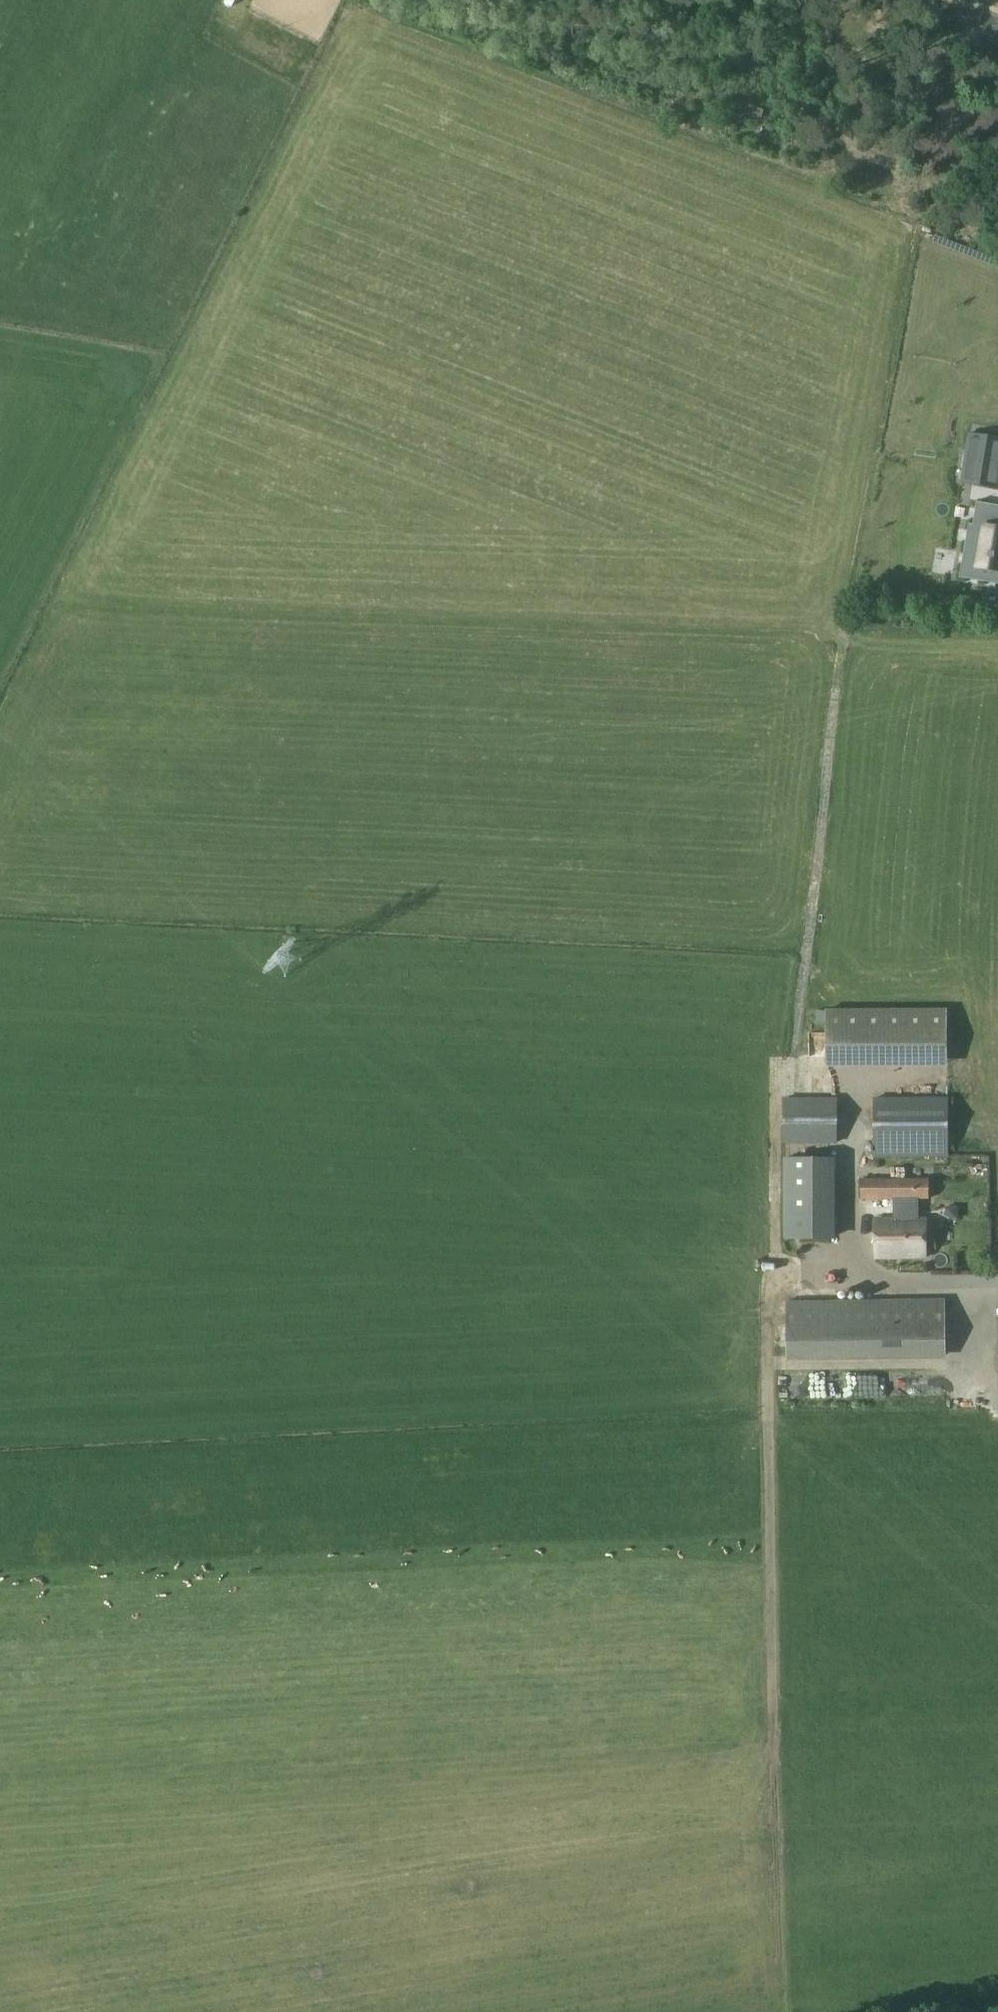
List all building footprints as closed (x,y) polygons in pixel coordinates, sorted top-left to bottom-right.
[(966,455),(974,456),(970,482),(993,486),(997,457),(997,446),(969,441),(966,455)] [(959,577),(997,584),(997,505),(976,502),(973,524),(968,523),(959,577)] [(825,1060),(946,1058),(945,1010),(824,1011),(825,1060)] [(783,1143),(837,1143),(837,1097),(783,1097),(783,1143)] [(947,1097),(875,1098),(875,1152),(947,1152),(947,1097)] [(876,1258),(878,1258),(926,1257),(925,1218),(915,1219),(914,1198),(928,1197),(928,1179),(862,1180),(862,1198),(900,1197),(900,1219),(875,1219),(876,1258)] [(787,1360),(947,1358),(946,1298),(878,1299),(786,1301),(787,1360)]
